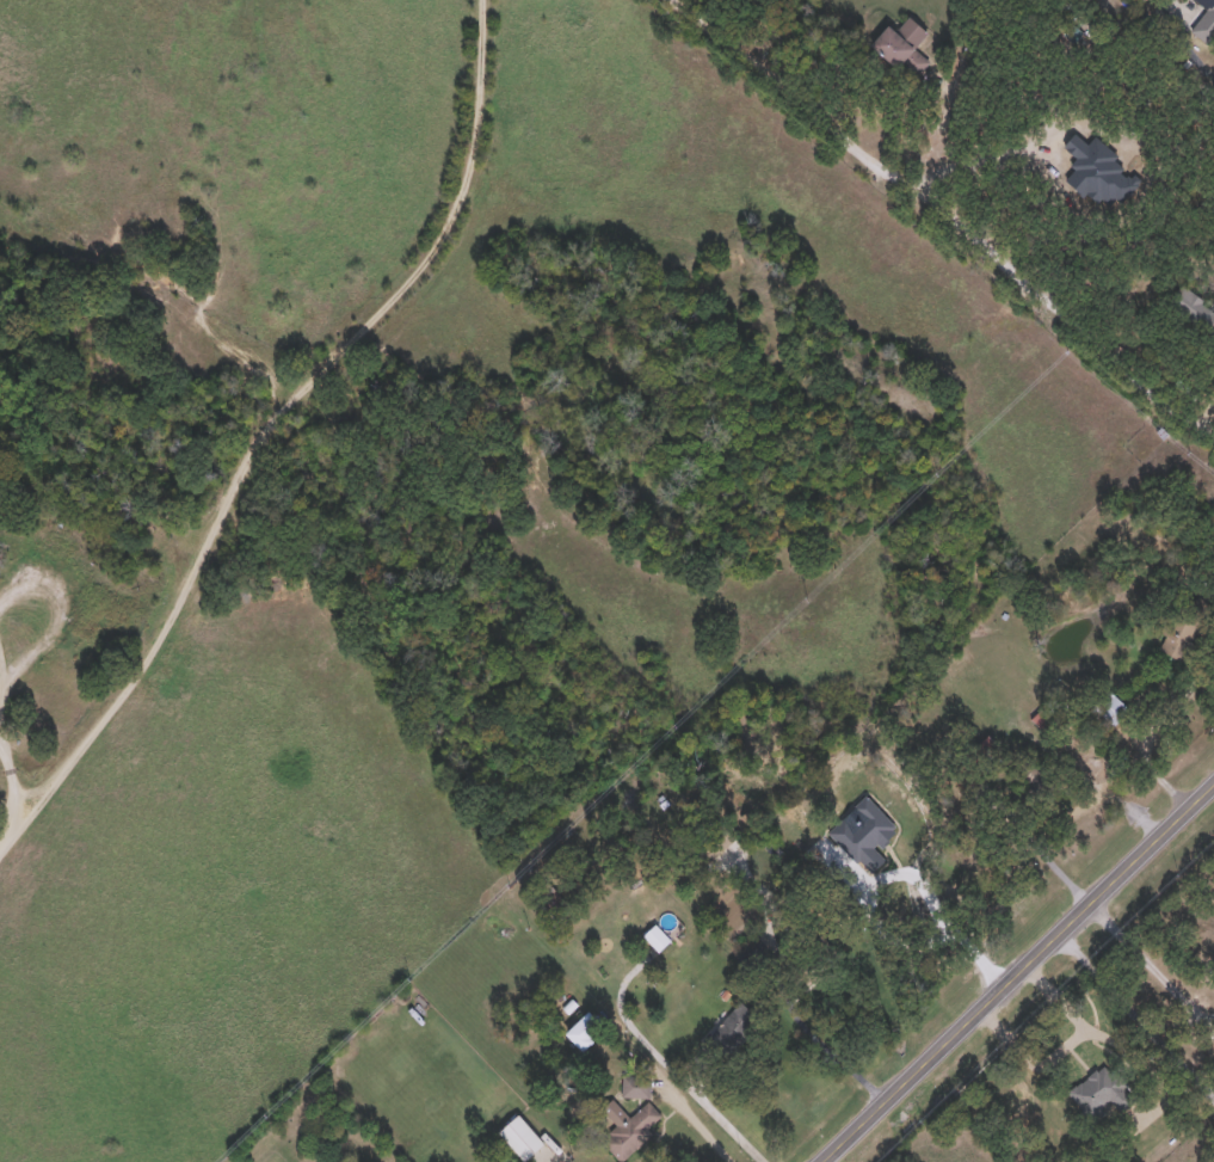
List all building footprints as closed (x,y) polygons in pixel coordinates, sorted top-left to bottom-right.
[(1208,8),(1197,0),(1213,0),(1213,38),(1209,44),(1191,31),(1208,8)] [(888,24),(898,31),(910,16),(929,31),(914,48),(930,61),(918,76),(874,42),(888,24)] [(1160,632),(1173,603),(1188,610),(1194,597),(1210,604),(1184,662),(1159,650),(1166,634),(1160,632)] [(1129,707),(1115,725),(1091,705),(1107,687),(1129,707)] [(1034,718),(1043,707),(1054,718),(1043,727),(1034,718)] [(994,742),(980,754),(976,749),(990,737),(994,742)] [(735,838),(708,862),(695,846),(722,823),(735,838)] [(643,935),(657,923),(671,940),(659,952),(643,935)] [(566,1033),(588,1010),(606,1028),(583,1050),(566,1033)] [(1135,1098),(1121,1109),(1110,1096),(1090,1113),(1071,1092),(1107,1062),(1135,1098)] [(651,1095),(622,1095),(622,1075),(651,1075),(651,1095)] [(651,1135),(621,1161),(602,1139),(617,1125),(602,1108),(614,1098),(630,1117),(649,1100),(663,1114),(647,1130),(651,1135)] [(499,1131),(518,1113),(544,1142),(525,1160),(499,1131)]
